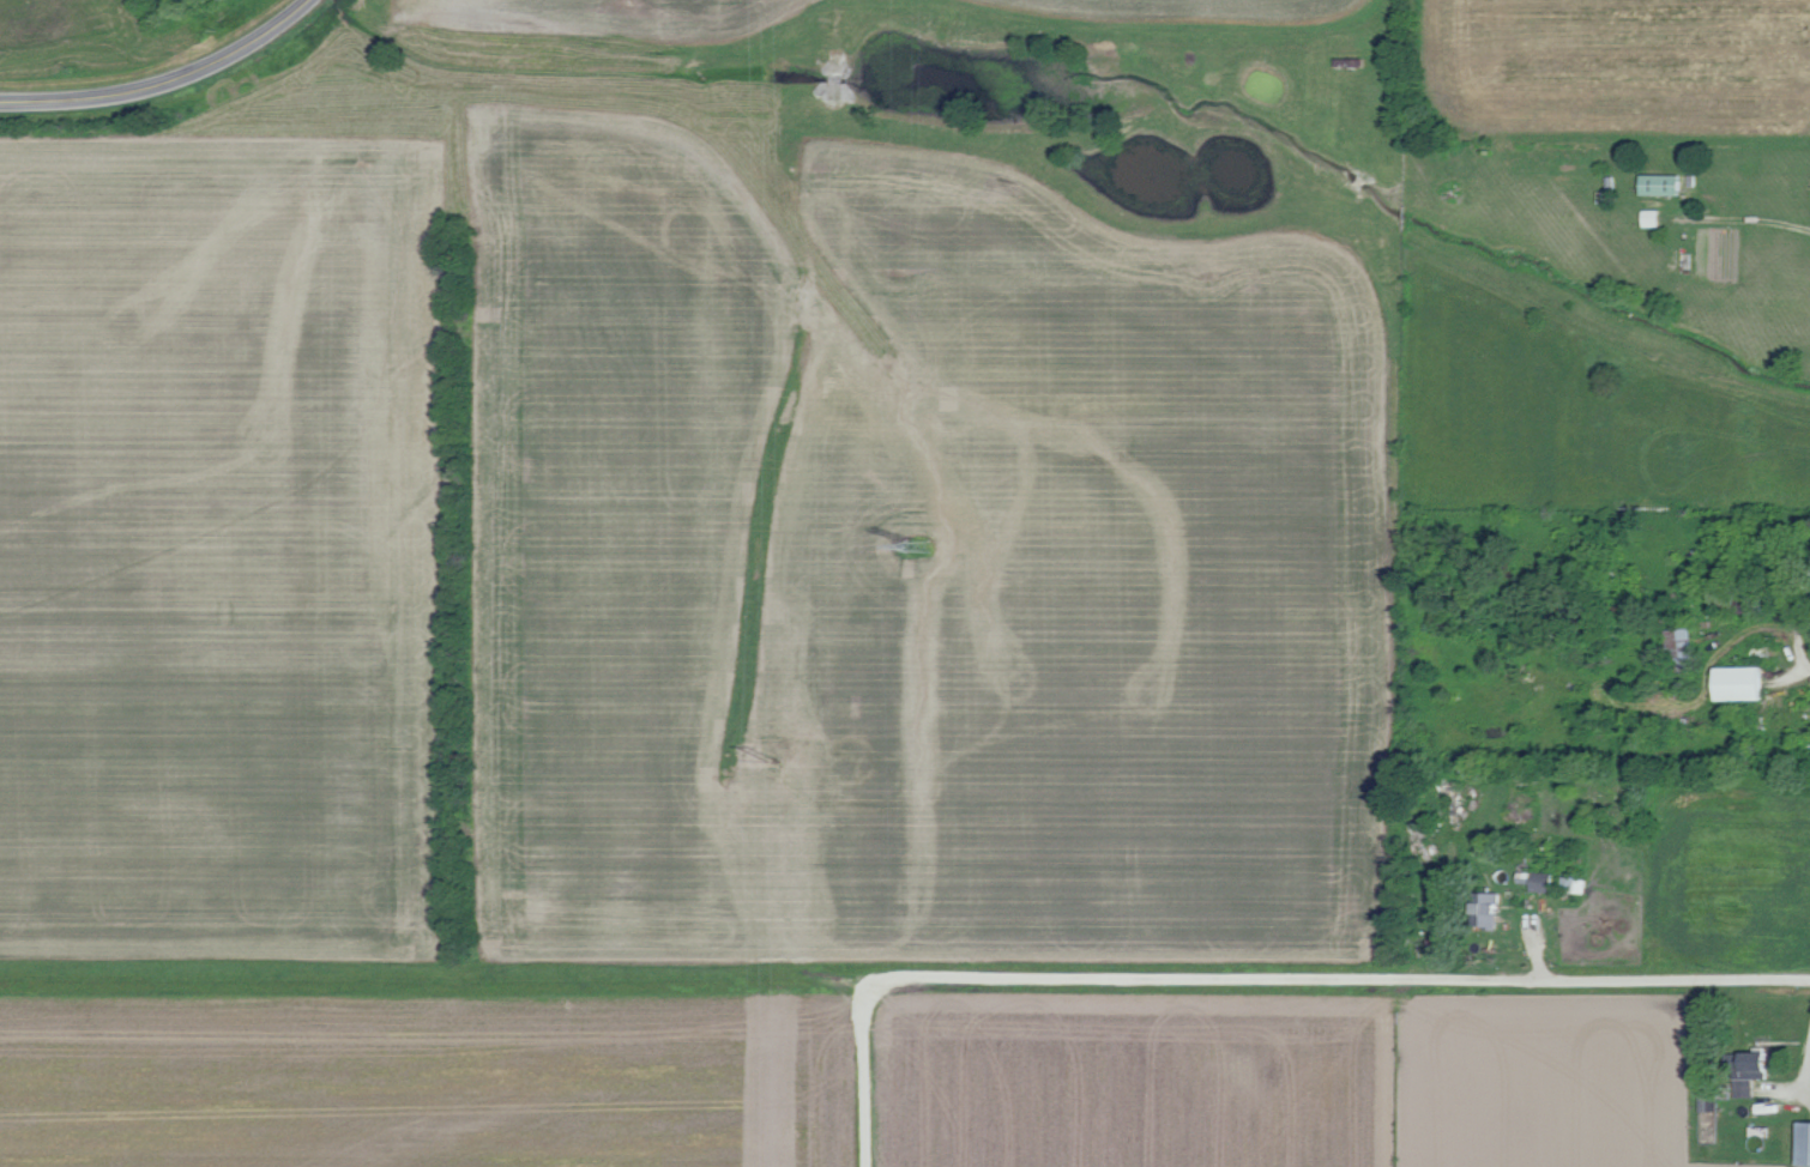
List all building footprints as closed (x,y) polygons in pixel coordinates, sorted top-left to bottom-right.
[(1646,195),(1685,195),(1684,175),(1646,175),(1646,195)] [(1668,628),(1669,659),(1695,658),(1695,628),(1668,628)] [(1721,700),(1767,699),(1767,666),(1721,666),(1721,700)] [(1588,893),(1589,878),(1565,877),(1564,892),(1588,893)] [(1479,929),(1501,929),(1503,892),(1481,892),(1479,929)] [(1774,1051),(1747,1052),(1748,1064),(1738,1065),(1739,1097),(1758,1097),(1757,1078),(1775,1078),(1774,1051)] [(1800,1121),(1799,1165),(1809,1165),(1809,1121),(1800,1121)]
